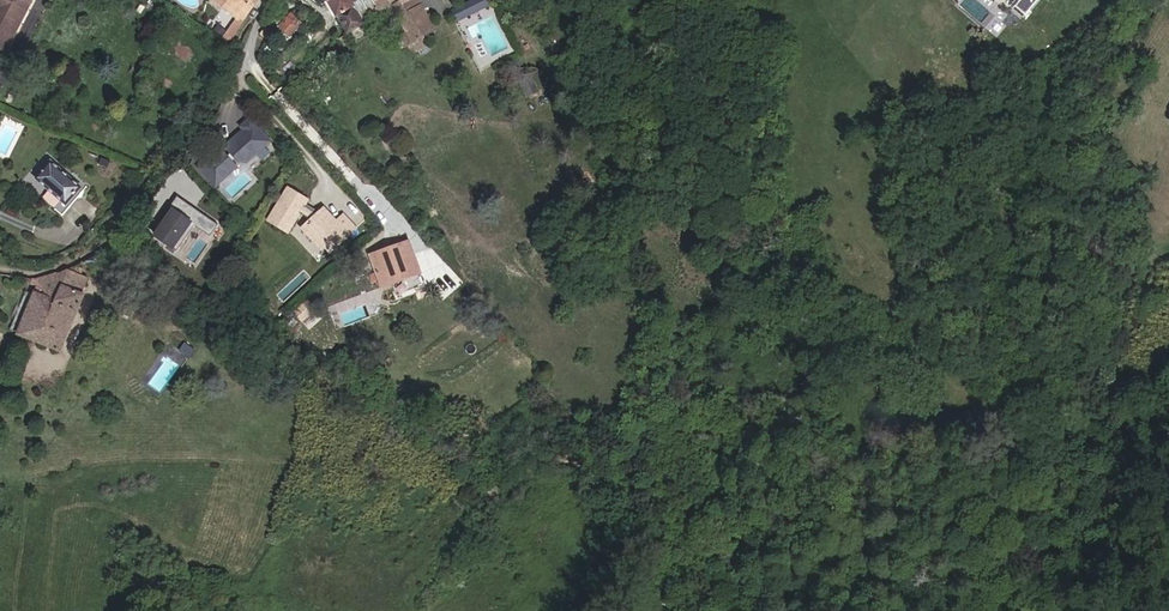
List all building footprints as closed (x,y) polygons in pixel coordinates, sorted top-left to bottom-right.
[(7,50),(31,0),(0,0),(0,46),(7,50)] [(244,22),(260,0),(216,0),(244,22)] [(341,18),(371,0),(330,0),(341,18)] [(341,18),(351,35),(384,16),(382,12),(374,0),(371,0),(341,18)] [(403,0),(374,0),(382,12),(404,1),(403,0)] [(404,1),(382,12),(384,16),(395,11),(405,30),(408,28),(417,43),(425,38),(436,32),(418,0),(415,0),(406,5),(404,1)] [(470,12),(485,5),(482,0),(469,0),(465,2),(470,12)] [(1017,9),(1026,0),(1008,0),(1017,9)] [(465,15),(470,12),(465,2),(460,5),(465,15)] [(301,24),(291,14),(280,27),(290,36),(301,24)] [(408,28),(405,30),(413,44),(417,43),(408,28)] [(430,46),(425,38),(417,43),(413,44),(417,52),(430,46)] [(238,128),(242,131),(224,148),(223,156),(226,158),(222,163),(215,155),(198,171),(215,188),(235,169),(230,164),(234,159),(238,163),(245,163),(268,142),(265,139),(250,124),(247,120),(238,128)] [(35,179),(65,204),(81,186),(52,161),(35,179)] [(340,221),(327,208),(320,214),(307,206),(310,200),(291,188),(272,221),(291,232),(302,213),(314,220),(306,228),(324,247),(328,243),(335,250),(352,235),(340,221)] [(201,232),(209,221),(177,198),(169,210),(173,212),(160,231),(155,238),(177,253),(195,228),(201,232)] [(173,212),(169,210),(157,229),(160,231),(173,212)] [(340,221),(352,235),(358,229),(346,216),(340,221)] [(219,227),(209,221),(201,232),(211,239),(219,227)] [(409,239),(373,255),(387,286),(423,270),(409,239)] [(101,258),(99,254),(85,261),(98,266),(101,258)] [(35,279),(25,278),(23,284),(40,286),(20,334),(61,352),(86,294),(83,293),(90,277),(82,274),(85,269),(76,265),(56,273),(45,277),(35,279)] [(1018,500),(1027,485),(1021,482),(1012,496),(1018,500)] [(1018,500),(1021,502),(1025,505),(1033,489),(1030,487),(1027,485),(1018,500)]
